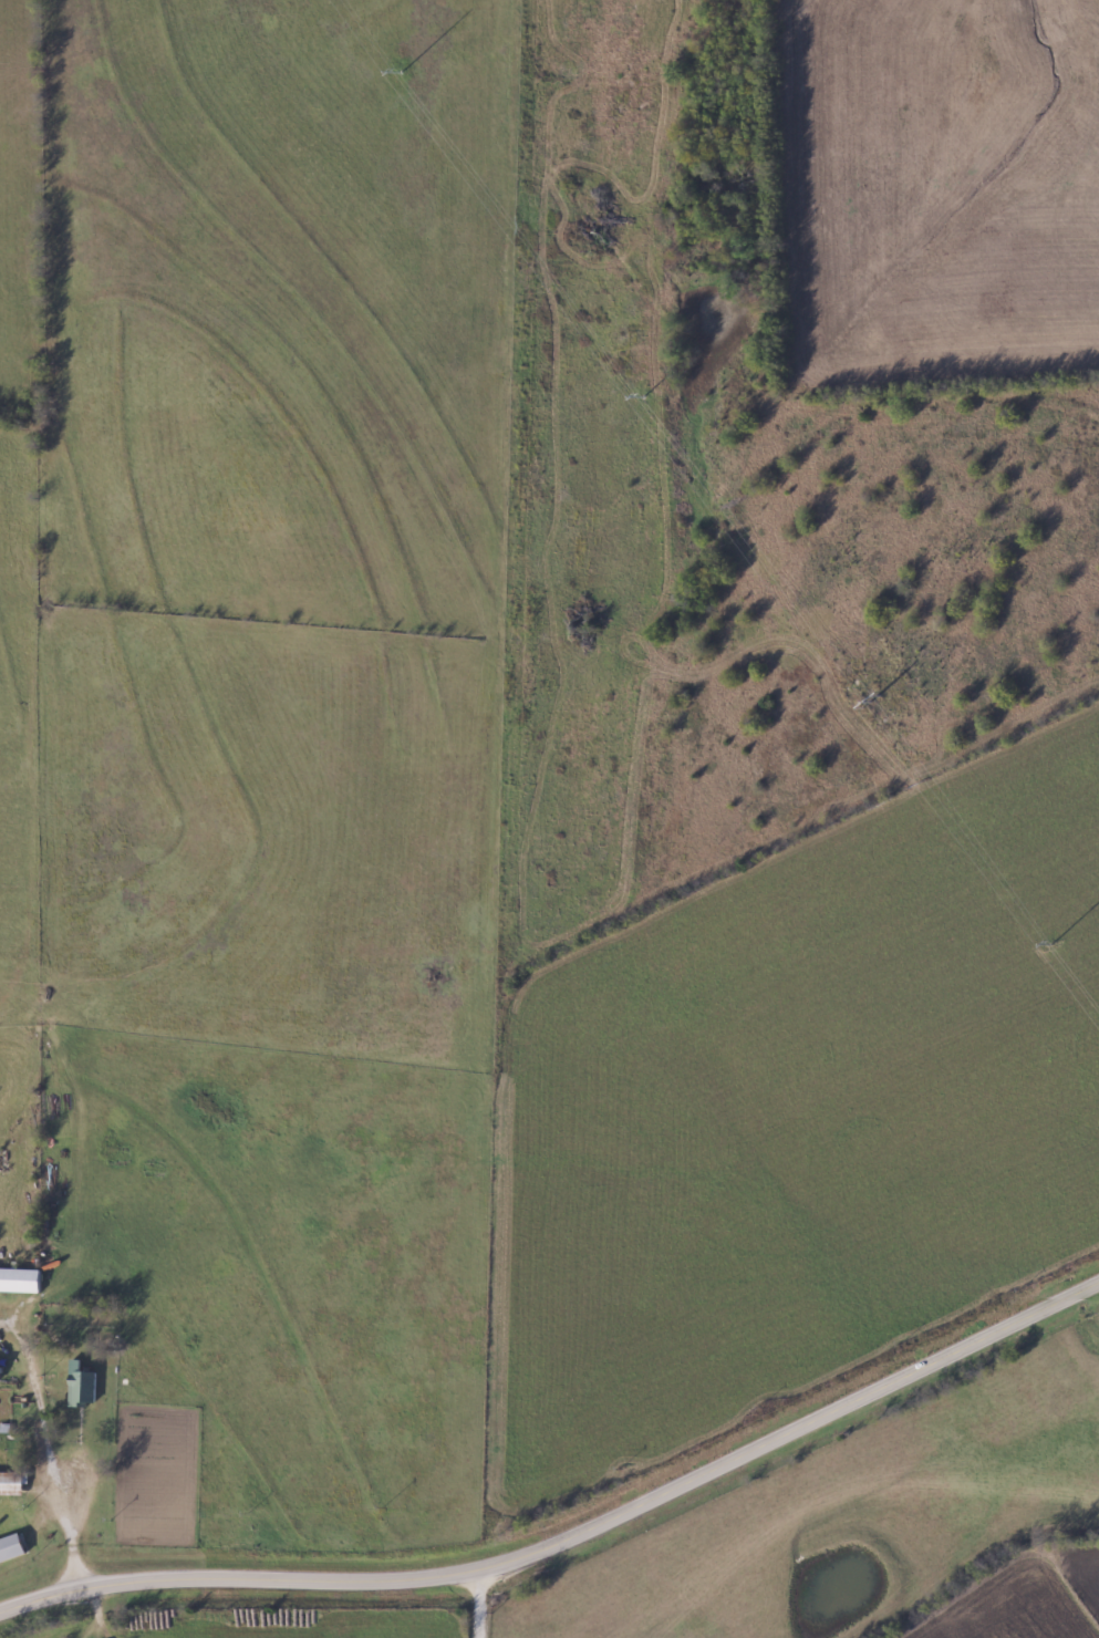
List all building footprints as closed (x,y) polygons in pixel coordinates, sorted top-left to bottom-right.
[(40,1295),(41,1272),(0,1271),(0,1294),(40,1295)] [(95,1408),(95,1373),(69,1373),(69,1408),(95,1408)] [(24,1497),(24,1474),(0,1474),(0,1497),(24,1497)] [(20,1536),(0,1542),(0,1565),(26,1558),(20,1536)]
